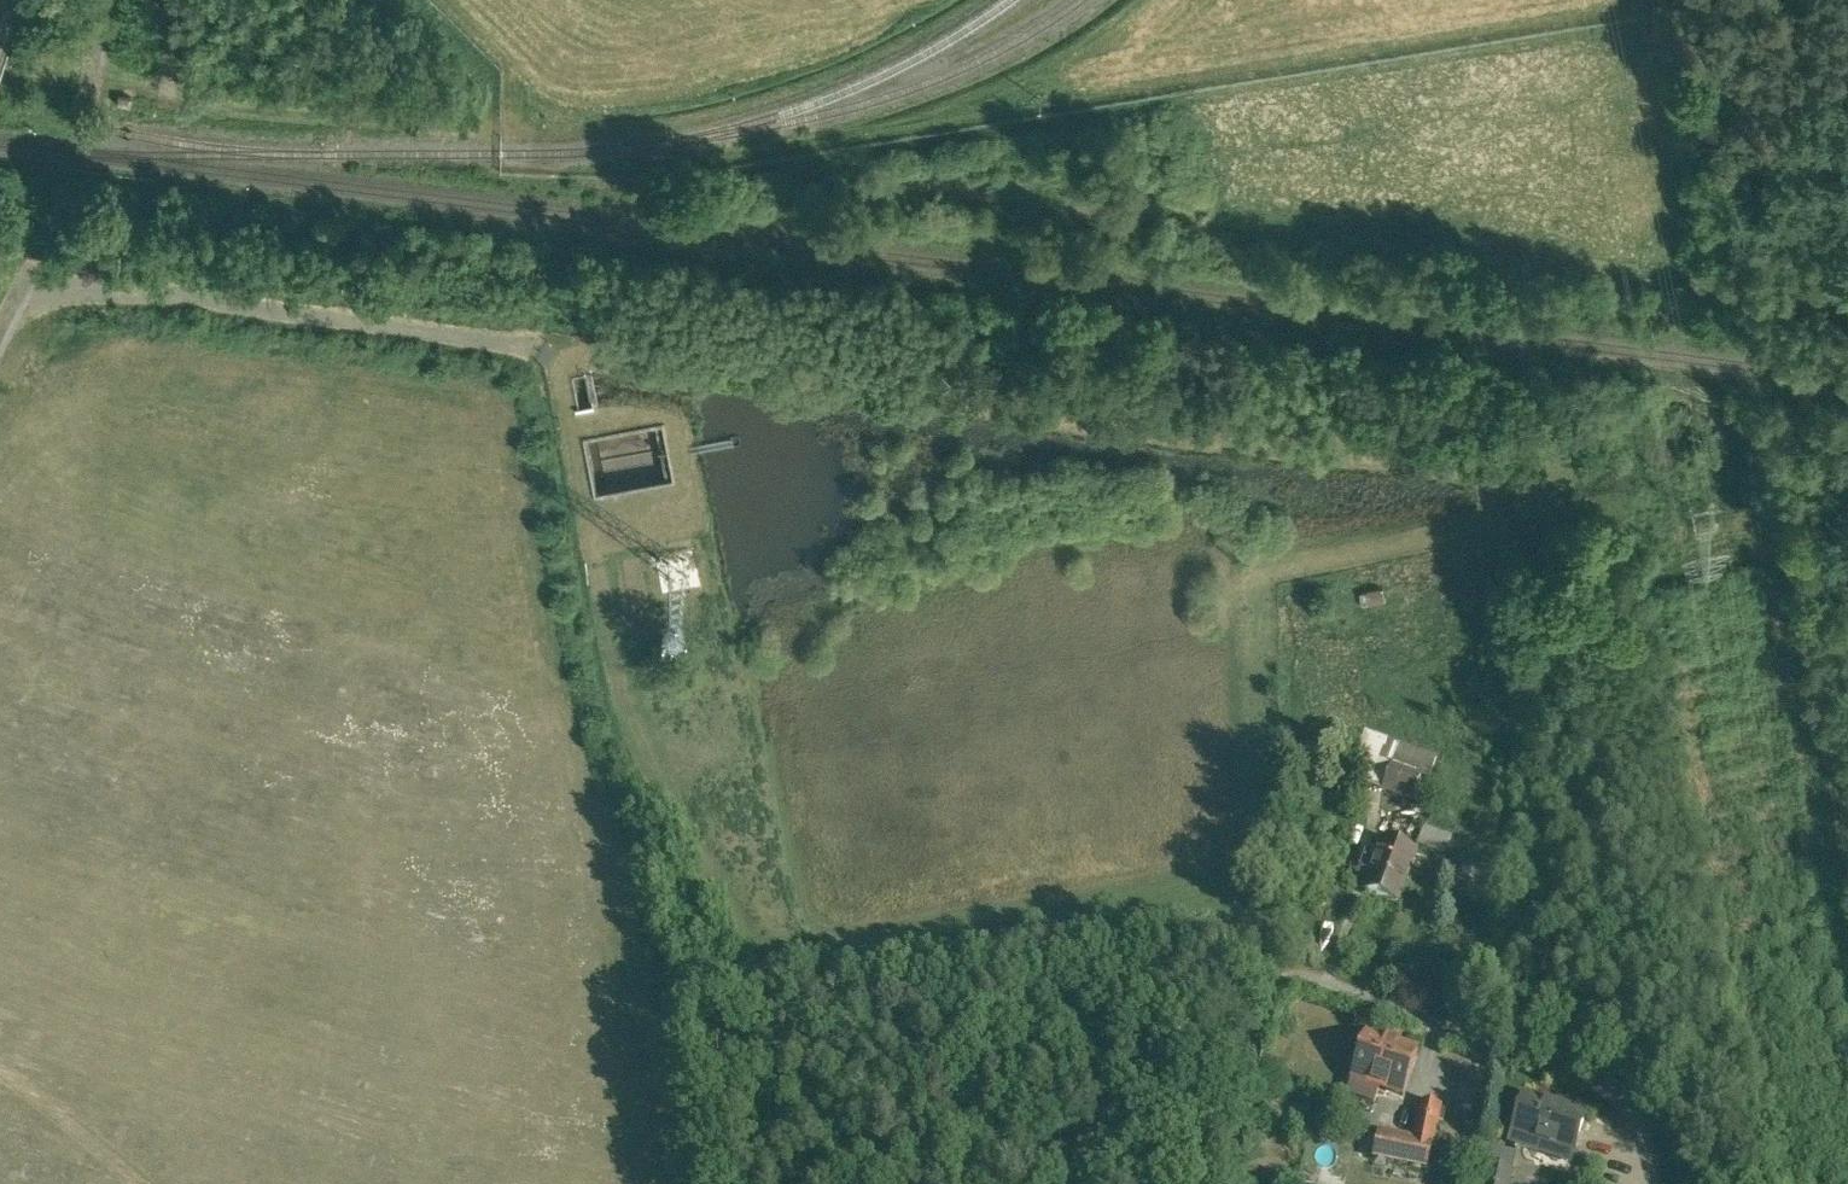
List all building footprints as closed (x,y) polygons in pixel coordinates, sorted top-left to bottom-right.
[(1421,779),(1377,764),(1370,784),(1414,799),(1421,779)] [(1452,838),(1425,831),(1419,847),(1446,853),(1452,838)] [(1417,853),(1384,842),(1378,860),(1368,857),(1363,869),(1374,872),(1367,892),(1400,903),(1417,853)] [(1416,1053),(1368,1036),(1354,1075),(1402,1092),(1416,1053)] [(1421,1098),(1413,1135),(1382,1128),(1382,1129),(1376,1156),(1426,1167),(1440,1103),(1421,1098)] [(1583,1117),(1529,1098),(1514,1140),(1552,1153),(1555,1145),(1571,1150),(1583,1117)] [(1382,1129),(1370,1126),(1363,1153),(1376,1156),(1382,1129)] [(1489,1143),(1486,1165),(1490,1165),(1486,1183),(1509,1183),(1516,1149),(1489,1143)]
